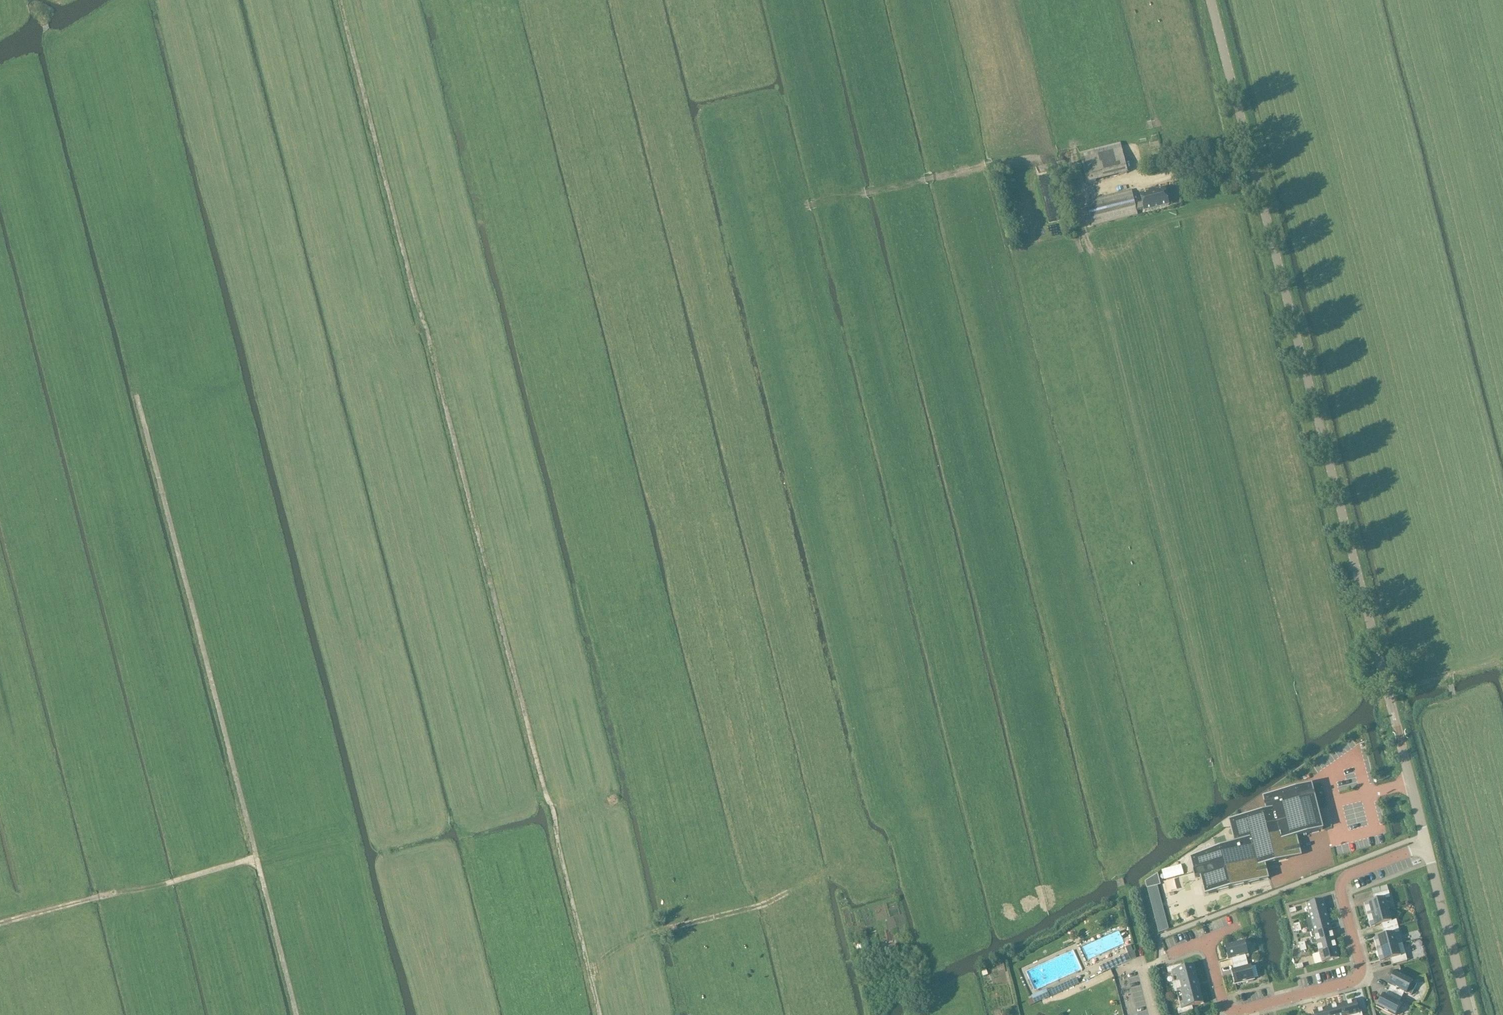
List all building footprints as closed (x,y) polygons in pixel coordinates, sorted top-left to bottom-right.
[(1087,184),(1128,174),(1121,144),(1080,154),(1087,184)] [(1141,195),(1142,202),(1143,203),(1144,210),(1145,212),(1169,206),(1165,189),(1141,195)] [(1143,203),(1142,202),(1135,204),(1132,191),(1086,202),(1093,227),(1138,216),(1137,211),(1144,210),(1143,203)] [(1235,844),(1190,858),(1196,882),(1201,881),(1205,896),(1269,879),(1265,865),(1286,860),(1302,856),(1300,851),(1297,837),(1324,830),(1323,828),(1318,809),(1312,786),(1270,796),(1263,798),(1266,812),(1240,818),(1229,821),(1230,827),(1231,829),(1235,844)] [(1231,829),(1230,827),(1229,822),(1222,824),(1224,830),(1225,835),(1232,833),(1231,829)] [(1160,870),(1163,880),(1183,875),(1180,864),(1160,870)] [(1158,875),(1145,883),(1147,889),(1158,887),(1161,886),(1159,879),(1158,875)] [(1158,887),(1147,889),(1159,933),(1169,929),(1158,887)] [(1389,892),(1374,896),(1375,902),(1366,904),(1367,909),(1366,910),(1368,916),(1388,910),(1386,900),(1390,898),(1389,892)] [(1326,911),(1323,900),(1307,905),(1310,915),(1326,911)] [(1381,925),(1383,931),(1398,927),(1396,920),(1391,921),(1388,910),(1368,916),(1370,922),(1371,922),(1372,927),(1381,925)] [(1329,920),(1326,911),(1310,915),(1305,916),(1307,926),(1329,920)] [(1331,929),(1329,920),(1307,926),(1310,935),(1331,929)] [(1400,933),(1398,927),(1383,931),(1385,937),(1376,939),(1377,944),(1376,944),(1377,951),(1398,945),(1395,934),(1400,933)] [(1334,939),(1331,929),(1310,935),(1313,945),(1317,944),(1334,939)] [(1336,949),(1334,939),(1317,944),(1320,953),(1336,949)] [(1232,961),(1233,965),(1247,962),(1246,956),(1248,955),(1245,942),(1225,947),(1228,956),(1229,961),(1232,961)] [(1401,956),(1398,945),(1377,951),(1379,957),(1380,957),(1382,962),(1391,960),(1392,965),(1407,961),(1406,955),(1401,956)] [(1339,959),(1336,949),(1320,953),(1322,963),(1323,963),(1339,959)] [(1134,951),(1128,954),(1131,960),(1136,958),(1134,951)] [(1128,954),(1118,958),(1121,965),(1131,960),(1128,954)] [(1118,966),(1115,960),(1100,967),(1103,973),(1118,966)] [(1247,962),(1233,965),(1234,970),(1232,971),(1235,985),(1254,980),(1251,967),(1249,967),(1247,962)] [(1192,1007),(1195,1006),(1204,1004),(1194,966),(1183,969),(1181,965),(1167,969),(1168,973),(1172,972),(1175,983),(1173,984),(1175,993),(1177,993),(1182,1009),(1178,1010),(1179,1014),(1193,1011),(1192,1007)] [(1393,983),(1389,991),(1402,998),(1404,993),(1407,994),(1411,996),(1417,985),(1412,983),(1413,982),(1395,973),(1391,981),(1393,983)] [(1035,1004),(1050,997),(1047,990),(1032,997),(1032,999),(1035,1004)] [(1389,991),(1384,1000),(1382,999),(1377,1007),(1392,1014),(1396,1014),(1401,1005),(1399,1003),(1402,998),(1389,991)] [(1361,1011),(1359,1012),(1356,1001),(1355,1001),(1347,1003),(1348,1004),(1342,1006),(1344,1014),(1362,1014),(1361,1011)] [(1342,1006),(1341,1006),(1336,1007),(1336,1006),(1328,1008),(1329,1014),(1344,1014),(1342,1006)]
